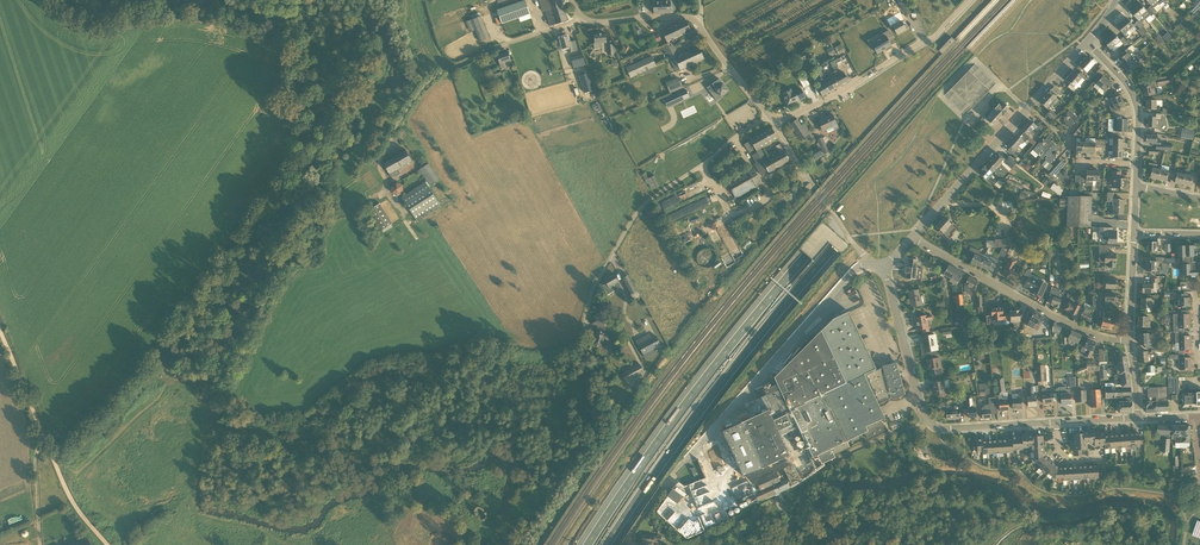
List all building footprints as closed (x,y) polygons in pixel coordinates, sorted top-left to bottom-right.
[(502,24),(507,22),(530,14),(525,0),(497,10),(502,24)] [(561,0),(539,0),(543,12),(546,11),(549,19),(548,19),(551,26),(556,24),(567,21),(561,0)] [(654,14),(676,13),(675,0),(653,0),(653,14),(654,14)] [(905,16),(914,12),(908,0),(897,0),(905,16)] [(1159,4),(1156,0),(1147,0),(1152,6),(1149,8),(1154,14),(1157,11),(1154,8),(1159,4)] [(1141,3),(1136,7),(1146,19),(1150,15),(1153,18),(1156,16),(1154,14),(1149,8),(1147,10),(1141,3)] [(1196,6),(1191,10),(1194,13),(1197,11),(1199,8),(1199,3),(1196,6)] [(1138,20),(1136,23),(1145,34),(1148,31),(1141,23),(1146,19),(1136,7),(1131,12),(1138,20)] [(490,39),(482,12),(471,15),(473,19),(467,21),(470,31),(476,30),(480,41),(490,39)] [(898,23),(892,26),(897,34),(906,29),(901,21),(904,20),(901,14),(895,18),(898,23)] [(1142,36),(1145,34),(1136,23),(1133,25),(1128,18),(1123,22),(1129,30),(1134,26),(1142,36)] [(679,42),(677,38),(691,31),(686,20),(662,31),(667,42),(667,44),(669,47),(674,44),(679,42)] [(1130,47),(1131,46),(1134,43),(1132,40),(1131,41),(1127,37),(1129,35),(1127,33),(1129,30),(1123,22),(1118,27),(1125,35),(1123,38),(1130,47)] [(888,39),(892,37),(888,30),(879,36),(881,39),(872,44),(872,45),(871,46),(874,51),(875,50),(877,53),(891,45),(888,39)] [(1168,32),(1162,37),(1166,42),(1172,37),(1168,32)] [(601,43),(606,43),(605,33),(594,34),(595,43),(594,43),(594,49),(602,48),(601,43)] [(1121,41),(1125,46),(1127,49),(1130,47),(1123,38),(1120,40),(1115,33),(1109,37),(1116,45),(1121,41)] [(1159,36),(1155,39),(1160,45),(1160,44),(1164,41),(1159,36)] [(560,39),(563,49),(564,53),(568,52),(573,51),(571,41),(569,42),(568,37),(560,39)] [(942,54),(955,40),(951,37),(939,51),(942,54)] [(1116,45),(1109,37),(1104,41),(1108,46),(1106,48),(1111,54),(1114,51),(1112,49),(1116,45)] [(615,45),(613,45),(613,44),(608,45),(609,55),(614,54),(614,53),(617,53),(616,49),(616,47),(615,47),(615,45)] [(680,55),(674,44),(669,47),(667,44),(662,46),(668,58),(673,55),(674,57),(680,55)] [(838,55),(845,51),(842,44),(834,48),(838,55)] [(1130,47),(1127,49),(1122,54),(1124,56),(1120,60),(1124,65),(1136,55),(1133,52),(1135,50),(1131,46),(1130,47)] [(687,53),(692,64),(705,59),(699,47),(687,53)] [(497,56),(501,70),(507,68),(505,62),(511,60),(508,52),(497,56)] [(803,52),(796,56),(799,62),(807,57),(803,52)] [(676,61),(672,63),(677,71),(680,70),(692,64),(687,53),(675,58),(676,61)] [(581,66),(586,65),(584,60),(582,55),(580,56),(571,58),(574,68),(581,66)] [(1136,55),(1124,65),(1129,70),(1137,63),(1140,65),(1146,60),(1143,57),(1141,60),(1137,55),(1136,55)] [(656,66),(652,56),(626,68),(631,78),(656,66)] [(1082,60),(1091,68),(1095,63),(1087,56),(1082,60)] [(844,73),(841,75),(838,69),(837,70),(838,66),(837,63),(840,61),(839,58),(830,63),(832,65),(831,65),(834,70),(834,71),(842,85),(849,81),(844,73)] [(1087,73),(1091,68),(1082,60),(1078,65),(1083,69),(1081,72),(1086,77),(1090,81),(1092,78),(1087,73)] [(976,65),(975,64),(974,65),(945,95),(945,96),(954,104),(955,105),(956,106),(957,107),(965,115),(996,84),(995,83),(987,76),(987,75),(985,73),(984,73),(976,65)] [(828,75),(824,77),(818,67),(816,68),(821,79),(829,92),(835,89),(831,80),(828,75)] [(492,78),(501,75),(499,69),(490,73),(492,78)] [(1074,70),(1069,75),(1078,83),(1080,85),(1084,80),(1086,77),(1081,72),(1078,75),(1074,70)] [(831,80),(835,89),(842,85),(834,71),(829,74),(831,78),(832,77),(833,79),(831,80)] [(1100,79),(1096,84),(1100,88),(1108,80),(1105,77),(1107,75),(1102,71),(1097,77),(1100,79)] [(588,73),(579,76),(585,93),(594,90),(588,73)] [(810,82),(816,79),(812,73),(807,76),(810,82)] [(804,85),(809,82),(805,75),(800,77),(804,85)] [(1078,83),(1069,75),(1065,80),(1070,84),(1067,87),(1073,92),(1076,89),(1073,87),(1078,83)] [(685,79),(681,81),(679,78),(666,84),(670,93),(687,85),(686,82),(685,79)] [(722,83),(719,79),(707,88),(717,101),(722,97),(721,96),(728,90),(722,83)] [(822,96),(829,92),(821,79),(819,80),(822,85),(817,88),(822,96)] [(1106,97),(1111,91),(1108,89),(1112,84),(1108,80),(1100,88),(1105,92),(1103,94),(1106,97)] [(1157,89),(1156,85),(1156,80),(1147,82),(1148,87),(1144,88),(1144,92),(1144,95),(1145,95),(1145,96),(1149,96),(1157,96),(1156,89),(1157,89)] [(1060,92),(1054,87),(1054,86),(1051,90),(1047,94),(1045,96),(1052,102),(1056,97),(1060,92)] [(805,97),(801,89),(789,94),(787,91),(782,94),(787,105),(805,97)] [(679,92),(664,100),(667,107),(683,100),(679,92)] [(1113,105),(1123,101),(1121,95),(1111,99),(1113,105)] [(1056,97),(1052,102),(1045,96),(1040,102),(1046,108),(1048,109),(1054,103),(1055,104),(1059,100),(1056,97)] [(1157,109),(1160,109),(1160,100),(1162,100),(1162,96),(1157,96),(1149,96),(1149,100),(1148,100),(1148,109),(1157,110),(1157,109)] [(1093,108),(1096,105),(1091,100),(1088,103),(1093,108)] [(1114,115),(1121,112),(1120,109),(1126,107),(1123,101),(1113,105),(1115,111),(1113,112),(1114,115)] [(1006,110),(1008,108),(1003,104),(1001,106),(999,104),(998,105),(997,104),(994,108),(995,109),(997,111),(988,121),(993,125),(1001,115),(1002,115),(1006,111),(1006,110)] [(1057,116),(1050,110),(1047,114),(1053,120),(1057,116)] [(1069,129),(1075,122),(1078,118),(1069,110),(1063,117),(1065,119),(1063,121),(1066,124),(1065,125),(1069,129)] [(1113,125),(1128,126),(1128,120),(1122,119),(1122,116),(1121,112),(1114,115),(1111,116),(1112,119),(1113,119),(1113,125)] [(832,126),(834,130),(838,128),(832,114),(818,121),(823,131),(832,126)] [(1149,117),(1149,122),(1148,122),(1147,127),(1156,128),(1157,120),(1162,120),(1163,114),(1157,114),(1156,117),(1149,117)] [(801,140),(811,133),(807,127),(804,129),(797,119),(790,123),(801,140)] [(1043,127),(1039,123),(1036,126),(1029,119),(1025,124),(1032,131),(1034,128),(1037,130),(1038,128),(1040,129),(1043,127)] [(1029,134),(1032,131),(1025,124),(1020,129),(1024,132),(1021,135),(1029,142),(1031,139),(1028,137),(1031,134),(1029,134)] [(1076,139),(1083,131),(1083,125),(1082,124),(1072,135),(1076,139)] [(1127,132),(1128,126),(1113,125),(1113,132),(1110,131),(1110,135),(1118,135),(1118,132),(1127,132)] [(778,139),(772,127),(750,139),(751,141),(754,147),(756,151),(762,148),(778,139)] [(1185,129),(1183,138),(1193,140),(1195,131),(1185,129)] [(1029,142),(1021,135),(1019,138),(1016,134),(1011,139),(1018,146),(1021,143),(1022,144),(1024,142),(1027,145),(1029,142)] [(1118,139),(1118,135),(1110,135),(1110,139),(1113,139),(1113,145),(1127,145),(1127,143),(1124,143),(1124,139),(1118,139)] [(1158,135),(1147,135),(1147,142),(1152,143),(1152,144),(1157,145),(1157,150),(1158,150),(1172,153),(1172,145),(1161,144),(1161,140),(1157,140),(1158,135)] [(824,154),(828,152),(821,138),(818,140),(824,154)] [(1016,149),(1018,146),(1011,139),(1007,144),(1010,147),(1008,150),(1015,157),(1018,154),(1016,153),(1018,150),(1016,149)] [(1053,143),(1051,140),(1049,142),(1046,139),(1044,141),(1042,139),(1036,146),(1033,150),(1038,155),(1042,151),(1043,152),(1044,153),(1053,143)] [(1098,147),(1098,140),(1095,140),(1095,143),(1089,142),(1088,157),(1090,157),(1090,153),(1095,154),(1095,147),(1098,147)] [(1045,161),(1049,164),(1050,163),(1053,161),(1059,154),(1057,152),(1059,150),(1057,148),(1056,147),(1057,146),(1053,143),(1044,153),(1046,155),(1047,156),(1045,159),(1045,161)] [(818,152),(813,155),(816,160),(823,155),(818,147),(816,149),(818,152)] [(769,160),(763,149),(762,148),(756,151),(757,152),(752,155),(759,167),(764,165),(769,172),(774,169),(769,160)] [(406,150),(392,158),(383,163),(389,174),(391,177),(399,173),(397,170),(402,167),(412,161),(406,150)] [(789,161),(790,161),(785,151),(780,153),(779,154),(785,164),(789,161)] [(1004,176),(1008,170),(1001,163),(1004,160),(997,153),(989,163),(1004,176)] [(779,167),(785,164),(779,154),(774,157),(779,167)] [(1009,156),(1004,162),(1011,168),(1015,164),(1016,163),(1009,156)] [(774,169),(779,167),(774,157),(769,160),(774,169)] [(1029,170),(1031,167),(1021,161),(1019,164),(1029,170)] [(1065,164),(1061,161),(1049,174),(1051,176),(1054,173),(1065,183),(1069,177),(1066,174),(1067,172),(1065,171),(1068,168),(1064,165),(1065,164)] [(986,165),(985,166),(992,173),(994,171),(995,172),(1001,178),(1004,176),(989,163),(986,165)] [(1157,169),(1158,164),(1149,163),(1148,168),(1153,169),(1151,178),(1159,180),(1161,169),(1157,169)] [(430,186),(439,180),(429,164),(420,169),(430,186)] [(988,178),(994,184),(999,179),(992,173),(985,166),(984,168),(982,170),(981,171),(980,172),(979,173),(986,180),(988,178)] [(720,171),(724,178),(731,175),(726,167),(720,171)] [(726,182),(736,198),(762,183),(753,167),(747,170),(726,182)] [(1172,177),(1174,170),(1169,170),(1169,171),(1161,169),(1159,180),(1167,181),(1168,176),(1172,177)] [(1184,185),(1186,174),(1178,173),(1178,171),(1174,170),(1172,177),(1177,178),(1176,183),(1184,185)] [(1092,181),(1093,171),(1086,171),(1086,176),(1083,176),(1082,183),(1082,186),(1086,186),(1086,181),(1092,181)] [(1096,187),(1101,187),(1102,179),(1099,179),(1099,171),(1093,171),(1092,181),(1096,181),(1096,187)] [(1121,172),(1112,172),(1112,188),(1125,188),(1125,179),(1120,179),(1121,172)] [(1186,174),(1184,185),(1192,186),(1193,181),(1197,182),(1198,176),(1194,175),(1193,176),(1186,174)] [(646,175),(643,176),(647,184),(649,183),(652,189),(660,185),(654,175),(648,178),(646,175)] [(399,196),(404,186),(395,181),(390,191),(399,196)] [(402,197),(418,221),(441,207),(425,182),(402,197)] [(1058,185),(1057,186),(1054,183),(1050,188),(1060,195),(1063,191),(1060,188),(1061,187),(1058,185)] [(1092,196),(1081,196),(1081,193),(1078,192),(1078,196),(1068,196),(1066,226),(1090,227),(1092,196)] [(1113,207),(1124,207),(1124,200),(1119,200),(1119,199),(1113,199),(1114,193),(1106,193),(1105,202),(1113,202),(1113,207)] [(393,227),(391,224),(379,204),(369,211),(381,231),(382,230),(383,233),(393,227)] [(1123,214),(1124,207),(1113,207),(1113,211),(1108,211),(1108,214),(1113,214),(1113,215),(1118,215),(1118,214),(1123,214)] [(943,233),(949,238),(951,238),(952,236),(952,234),(956,229),(948,221),(948,220),(947,220),(944,217),(935,226),(940,230),(939,231),(939,232),(941,234),(942,234),(943,233)] [(844,251),(848,246),(841,239),(836,235),(834,233),(829,229),(822,223),(800,248),(807,255),(811,258),(811,261),(814,261),(829,243),(834,247),(842,254),(844,251)] [(1103,237),(1108,238),(1108,242),(1116,242),(1116,234),(1113,234),(1113,228),(1104,227),(1103,237)] [(714,240),(724,266),(734,262),(730,251),(728,252),(726,247),(721,235),(718,236),(719,238),(714,240)] [(1011,246),(1014,246),(1014,243),(1011,244),(1011,238),(995,240),(995,247),(1011,246)] [(1160,242),(1160,239),(1156,239),(1156,242),(1149,242),(1149,251),(1161,251),(1161,246),(1159,246),(1159,242),(1160,242)] [(1109,266),(1108,267),(1115,267),(1115,264),(1116,264),(1116,263),(1115,263),(1116,253),(1108,253),(1108,246),(1099,245),(1099,255),(1105,255),(1104,263),(1105,263),(1105,266),(1109,266)] [(1184,258),(1184,264),(1183,264),(1183,275),(1199,275),(1199,253),(1197,253),(1197,254),(1194,254),(1194,245),(1179,246),(1179,257),(1183,257),(1184,258)] [(972,260),(971,262),(979,266),(984,255),(979,253),(980,251),(971,247),(966,257),(972,260)] [(1017,269),(1014,268),(1017,260),(1010,257),(1011,255),(1007,254),(1004,261),(1008,263),(1003,273),(1008,275),(1007,278),(1015,282),(1019,272),(1017,271),(1017,269)] [(984,255),(979,266),(988,270),(990,267),(994,269),(998,259),(991,256),(990,258),(984,255)] [(906,272),(906,273),(905,278),(915,279),(916,274),(917,274),(918,268),(917,268),(917,260),(909,259),(907,272),(906,272)] [(1159,266),(1159,262),(1152,261),(1151,261),(1146,261),(1146,262),(1147,262),(1146,267),(1146,270),(1146,271),(1155,271),(1155,274),(1160,274),(1160,266),(1159,266)] [(951,278),(956,269),(949,265),(943,274),(951,278)] [(958,282),(963,273),(956,269),(951,278),(958,282)] [(619,282),(614,274),(604,279),(606,283),(602,285),(607,295),(614,291),(615,288),(613,285),(619,282)] [(621,279),(622,279),(633,300),(640,296),(629,275),(621,279)] [(1110,280),(1111,275),(1104,275),(1104,279),(1106,279),(1105,288),(1115,288),(1115,280),(1110,280)] [(974,290),(978,281),(968,277),(964,286),(964,292),(971,295),(974,290)] [(1038,281),(1028,277),(1024,286),(1033,290),(1032,293),(1041,297),(1047,284),(1038,279),(1038,281)] [(1143,292),(1154,292),(1154,288),(1156,288),(1157,283),(1158,283),(1158,279),(1152,279),(1152,285),(1143,285),(1143,292)] [(1061,298),(1061,290),(1052,287),(1049,295),(1053,297),(1050,304),(1055,306),(1055,307),(1058,308),(1061,301),(1061,298)] [(923,295),(918,296),(917,290),(909,292),(911,307),(924,304),(923,295)] [(1076,298),(1071,296),(1073,293),(1068,291),(1065,299),(1069,301),(1064,311),(1070,313),(1070,314),(1071,314),(1071,315),(1072,316),(1074,316),(1075,316),(1079,306),(1073,304),(1076,298)] [(1115,301),(1115,299),(1115,294),(1105,293),(1105,301),(1105,304),(1115,306),(1116,301),(1115,301)] [(963,305),(962,294),(955,295),(956,306),(963,305)] [(1188,294),(1181,294),(1176,294),(1176,300),(1179,300),(1179,307),(1185,307),(1185,306),(1191,306),(1190,297),(1188,298),(1188,294)] [(1142,298),(1142,308),(1142,309),(1148,309),(1148,308),(1151,308),(1151,307),(1154,307),(1154,300),(1151,300),(1151,298),(1142,298)] [(1105,306),(1100,305),(1100,309),(1104,311),(1104,313),(1102,318),(1100,317),(1099,322),(1101,323),(1100,327),(1101,327),(1102,328),(1104,328),(1105,328),(1108,329),(1110,330),(1111,330),(1112,330),(1115,319),(1110,318),(1110,317),(1108,316),(1109,314),(1108,314),(1109,311),(1110,312),(1111,308),(1105,306)] [(1010,322),(1008,313),(1003,313),(1002,307),(991,308),(992,321),(1003,320),(1003,322),(1003,323),(1003,324),(1004,324),(1005,324),(1006,325),(1008,324),(1009,323),(1010,323),(1010,322)] [(1091,309),(1090,310),(1085,308),(1083,311),(1082,311),(1079,317),(1090,321),(1092,315),(1094,310),(1091,309)] [(1020,321),(1020,315),(1019,310),(1009,311),(1009,313),(1008,313),(1010,322),(1010,323),(1010,322),(1013,322),(1013,329),(1018,328),(1017,322),(1020,321)] [(1190,321),(1190,318),(1190,314),(1184,314),(1183,310),(1178,310),(1178,321),(1190,321)] [(877,401),(888,396),(882,372),(881,368),(876,370),(875,369),(876,368),(849,312),(848,311),(833,318),(814,338),(809,336),(807,345),(802,343),(800,352),(774,377),(777,384),(764,390),(766,395),(762,396),(768,410),(741,422),(722,431),(742,475),(761,467),(762,468),(789,455),(780,435),(789,431),(792,438),(795,439),(795,440),(796,441),(797,441),(798,441),(799,441),(799,440),(799,439),(799,438),(802,437),(812,458),(819,455),(820,458),(822,463),(835,457),(833,454),(849,447),(847,441),(850,439),(851,442),(860,438),(859,435),(864,432),(867,439),(886,430),(880,419),(885,417),(877,401)] [(1040,326),(1045,317),(1034,312),(1029,320),(1027,325),(1037,331),(1040,326)] [(922,333),(930,331),(928,320),(932,319),(931,315),(924,316),(915,318),(917,330),(921,329),(922,333)] [(592,323),(592,324),(598,325),(603,326),(604,327),(606,327),(608,319),(606,319),(600,317),(594,316),(592,323)] [(1139,326),(1151,327),(1151,321),(1149,321),(1150,317),(1139,316),(1139,326)] [(1184,332),(1184,329),(1191,328),(1190,321),(1178,321),(1179,332),(1184,332)] [(1056,323),(1054,322),(1052,328),(1052,332),(1053,332),(1052,335),(1053,336),(1053,337),(1055,338),(1057,334),(1058,334),(1062,327),(1056,324),(1056,323)] [(606,332),(596,330),(595,336),(594,335),(593,339),(594,340),(592,345),(602,348),(603,343),(606,343),(607,340),(612,341),(614,335),(606,333),(606,332)] [(1077,343),(1081,335),(1071,331),(1068,339),(1068,343),(1076,347),(1077,343)] [(1184,336),(1184,332),(1179,332),(1179,343),(1191,343),(1191,335),(1184,336)] [(1146,344),(1149,344),(1154,344),(1154,334),(1149,334),(1140,334),(1141,345),(1144,344),(1144,345),(1146,345),(1146,344)] [(937,354),(937,350),(938,350),(935,335),(921,337),(921,341),(923,341),(925,352),(926,352),(927,356),(937,354)] [(1093,346),(1095,341),(1087,338),(1086,341),(1083,339),(1080,346),(1082,347),(1080,351),(1085,353),(1084,356),(1090,359),(1095,347),(1093,346)] [(636,349),(641,358),(658,349),(653,339),(636,349)] [(1179,354),(1185,354),(1185,350),(1191,350),(1191,343),(1179,343),(1179,354)] [(1113,365),(1118,364),(1127,362),(1126,355),(1116,350),(1115,352),(1116,359),(1113,360),(1113,365)] [(1140,352),(1141,362),(1149,361),(1148,351),(1140,352)] [(1192,370),(1192,369),(1191,369),(1191,362),(1192,362),(1191,357),(1185,357),(1185,354),(1179,354),(1180,370),(1192,370)] [(941,376),(941,373),(942,372),(940,358),(927,360),(928,365),(929,365),(930,374),(936,374),(936,377),(941,376)] [(643,372),(638,362),(624,370),(625,372),(621,374),(626,382),(643,372)] [(884,372),(882,372),(888,396),(890,395),(891,398),(905,395),(905,394),(901,379),(899,372),(897,362),(896,363),(896,362),(882,366),(884,372)] [(1120,374),(1129,373),(1127,362),(1118,364),(1119,370),(1114,370),(1114,375),(1120,374)] [(1107,364),(1099,366),(1099,379),(1107,378),(1107,369),(1107,367),(1107,364)] [(1043,365),(1037,365),(1038,382),(1047,381),(1046,368),(1043,369),(1043,365)] [(1085,390),(1084,390),(1084,386),(1080,386),(1080,378),(1076,378),(1075,372),(1074,372),(1075,386),(1076,386),(1076,391),(1076,402),(1086,402),(1085,391),(1085,390)] [(1115,382),(1130,379),(1129,373),(1120,374),(1121,377),(1114,379),(1115,382)] [(1198,407),(1199,407),(1199,392),(1183,393),(1183,390),(1181,389),(1180,389),(1179,377),(1168,378),(1169,387),(1168,387),(1169,402),(1169,400),(1180,400),(1180,401),(1182,401),(1182,408),(1198,407)] [(1007,397),(1007,392),(1005,392),(1004,378),(996,379),(995,379),(995,385),(997,385),(998,392),(1000,393),(1000,395),(999,395),(999,400),(1000,411),(1008,410),(1008,404),(1007,404),(1007,399),(1007,397)] [(932,383),(935,396),(946,394),(943,381),(932,383)] [(1105,398),(1115,398),(1115,387),(1114,383),(1105,383),(1105,398)] [(1169,411),(1169,410),(1169,402),(1168,387),(1163,387),(1163,384),(1160,384),(1160,387),(1148,388),(1148,397),(1156,397),(1156,401),(1144,401),(1145,407),(1145,410),(1146,412),(1147,412),(1150,412),(1157,412),(1157,411),(1169,411)] [(1036,406),(1036,393),(1039,393),(1038,386),(1030,386),(1031,398),(1027,398),(1028,406),(1029,406),(1029,407),(1032,407),(1032,406),(1036,406)] [(1119,398),(1120,413),(1132,413),(1131,398),(1131,393),(1131,386),(1122,387),(1115,387),(1115,398),(1119,398)] [(1042,394),(1043,404),(1054,402),(1052,393),(1047,394),(1046,388),(1042,388),(1042,394)] [(1066,394),(1060,395),(1061,404),(1071,403),(1070,394),(1070,389),(1066,390),(1066,394)] [(1101,407),(1100,389),(1090,390),(1091,408),(1101,407)] [(1021,408),(1021,398),(1020,393),(1017,394),(1017,399),(1012,399),(1012,409),(1021,408)] [(960,418),(960,409),(962,409),(962,398),(958,398),(958,405),(953,405),(954,409),(946,410),(946,419),(960,418)] [(976,408),(973,409),(972,398),(966,399),(967,406),(968,417),(976,416),(976,408)] [(991,416),(995,415),(994,409),(990,409),(990,410),(981,411),(982,419),(991,418),(991,416)] [(1172,439),(1173,425),(1158,424),(1158,437),(1163,437),(1162,452),(1169,453),(1170,439),(1172,439)] [(1179,436),(1180,425),(1177,425),(1173,425),(1172,439),(1176,439),(1176,443),(1180,443),(1181,436),(1179,436)] [(1190,436),(1191,426),(1189,426),(1180,425),(1179,436),(1181,436),(1180,443),(1181,443),(1190,443),(1190,436)] [(1104,436),(1104,432),(1100,432),(1100,431),(1097,431),(1097,432),(1094,432),(1094,430),(1090,430),(1090,429),(1087,429),(1087,430),(1083,431),(1083,433),(1073,434),(1074,440),(1071,440),(1072,447),(1073,447),(1074,450),(1078,450),(1082,450),(1087,449),(1087,444),(1094,443),(1094,446),(1105,445),(1104,436)] [(1031,453),(1034,452),(1044,451),(1044,448),(1046,448),(1045,441),(1043,441),(1043,436),(1032,436),(1032,434),(1028,434),(1028,432),(1025,433),(1025,434),(1022,434),(1022,437),(1022,448),(1023,448),(1030,447),(1031,453)] [(1134,434),(1135,446),(1140,446),(1140,444),(1144,444),(1143,437),(1139,437),(1139,433),(1134,434)] [(983,452),(982,441),(982,439),(977,439),(977,443),(973,443),(974,450),(977,450),(977,452),(982,452),(983,452)] [(729,469),(719,444),(706,449),(708,455),(699,459),(706,478),(729,469)] [(1034,458),(1032,458),(1032,462),(1044,456),(1044,454),(1044,451),(1034,452),(1034,458)] [(1044,456),(1032,462),(1035,464),(1037,463),(1040,466),(1041,466),(1048,458),(1046,457),(1044,456)] [(1040,472),(1042,474),(1044,472),(1043,471),(1051,462),(1048,458),(1041,466),(1040,466),(1039,468),(1036,472),(1039,474),(1040,472)] [(810,459),(805,462),(809,471),(815,468),(810,459)] [(891,459),(884,462),(886,470),(894,468),(891,459)] [(795,464),(796,465),(796,466),(798,470),(799,471),(802,477),(810,473),(803,460),(795,464)] [(1047,475),(1048,473),(1055,465),(1053,463),(1051,462),(1043,471),(1044,472),(1047,475)] [(796,466),(796,465),(794,466),(793,463),(785,466),(785,468),(784,469),(791,483),(800,479),(796,473),(795,471),(794,468),(795,467),(794,467),(796,466)] [(1051,478),(1054,481),(1058,468),(1057,467),(1055,465),(1048,473),(1052,477),(1051,478)] [(1102,469),(1101,469),(1098,469),(1098,465),(1093,466),(1093,479),(1098,478),(1098,476),(1102,476),(1102,469)] [(1060,468),(1058,468),(1054,481),(1058,481),(1058,478),(1063,478),(1062,468),(1060,468)] [(790,487),(786,478),(780,480),(776,471),(756,481),(760,490),(754,492),(758,502),(779,493),(790,487)] [(691,484),(699,507),(714,501),(705,494),(705,493),(701,495),(703,496),(704,500),(701,501),(700,497),(701,495),(698,493),(699,492),(696,490),(705,479),(691,484)] [(485,513),(483,509),(481,507),(478,507),(476,509),(474,512),(476,515),(479,518),(481,520),(483,519),(486,518),(486,516),(485,513)] [(654,542),(661,543),(662,536),(642,534),(641,542),(654,543),(654,542)]
